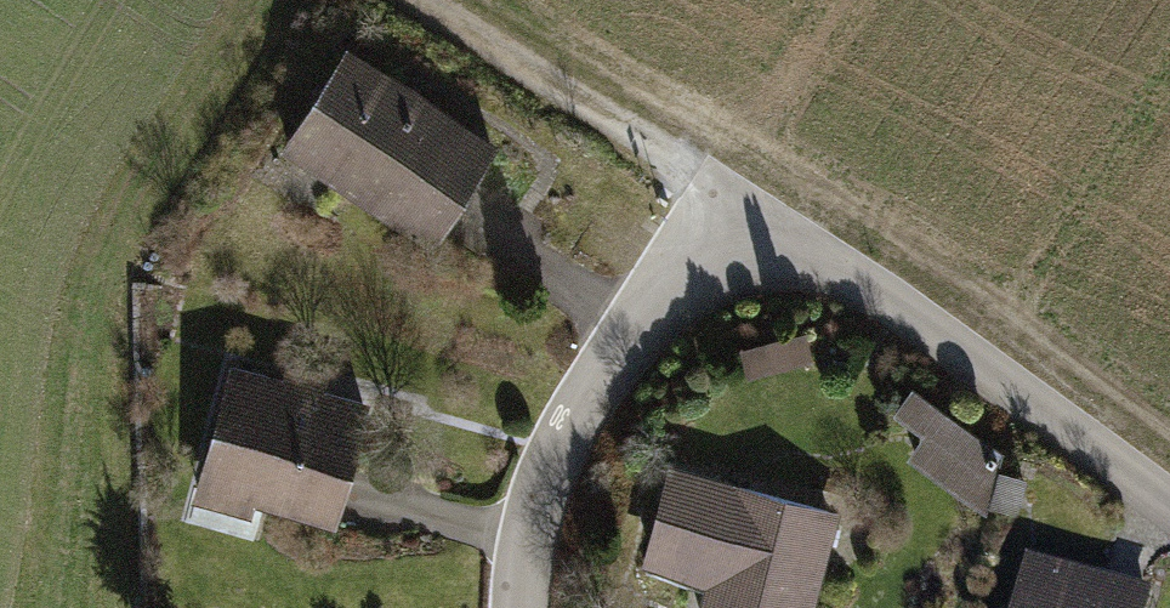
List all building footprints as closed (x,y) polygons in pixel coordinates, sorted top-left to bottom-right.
[(510,143),(349,49),(287,154),(448,248),(510,143)] [(747,354),(753,384),(817,370),(811,340),(747,354)] [(354,528),(383,400),(234,366),(201,510),(266,525),(270,508),(354,528)] [(1009,458),(920,392),(902,417),(932,439),(916,462),(991,518),(1003,476),(1009,458)] [(674,466),(648,569),(711,585),(705,607),(822,607),(847,511),(674,466)] [(1003,476),(991,518),(1022,527),(1034,485),(1003,476)] [(1032,562),(1021,607),(1153,607),(1157,592),(1145,589),(1032,562)]
